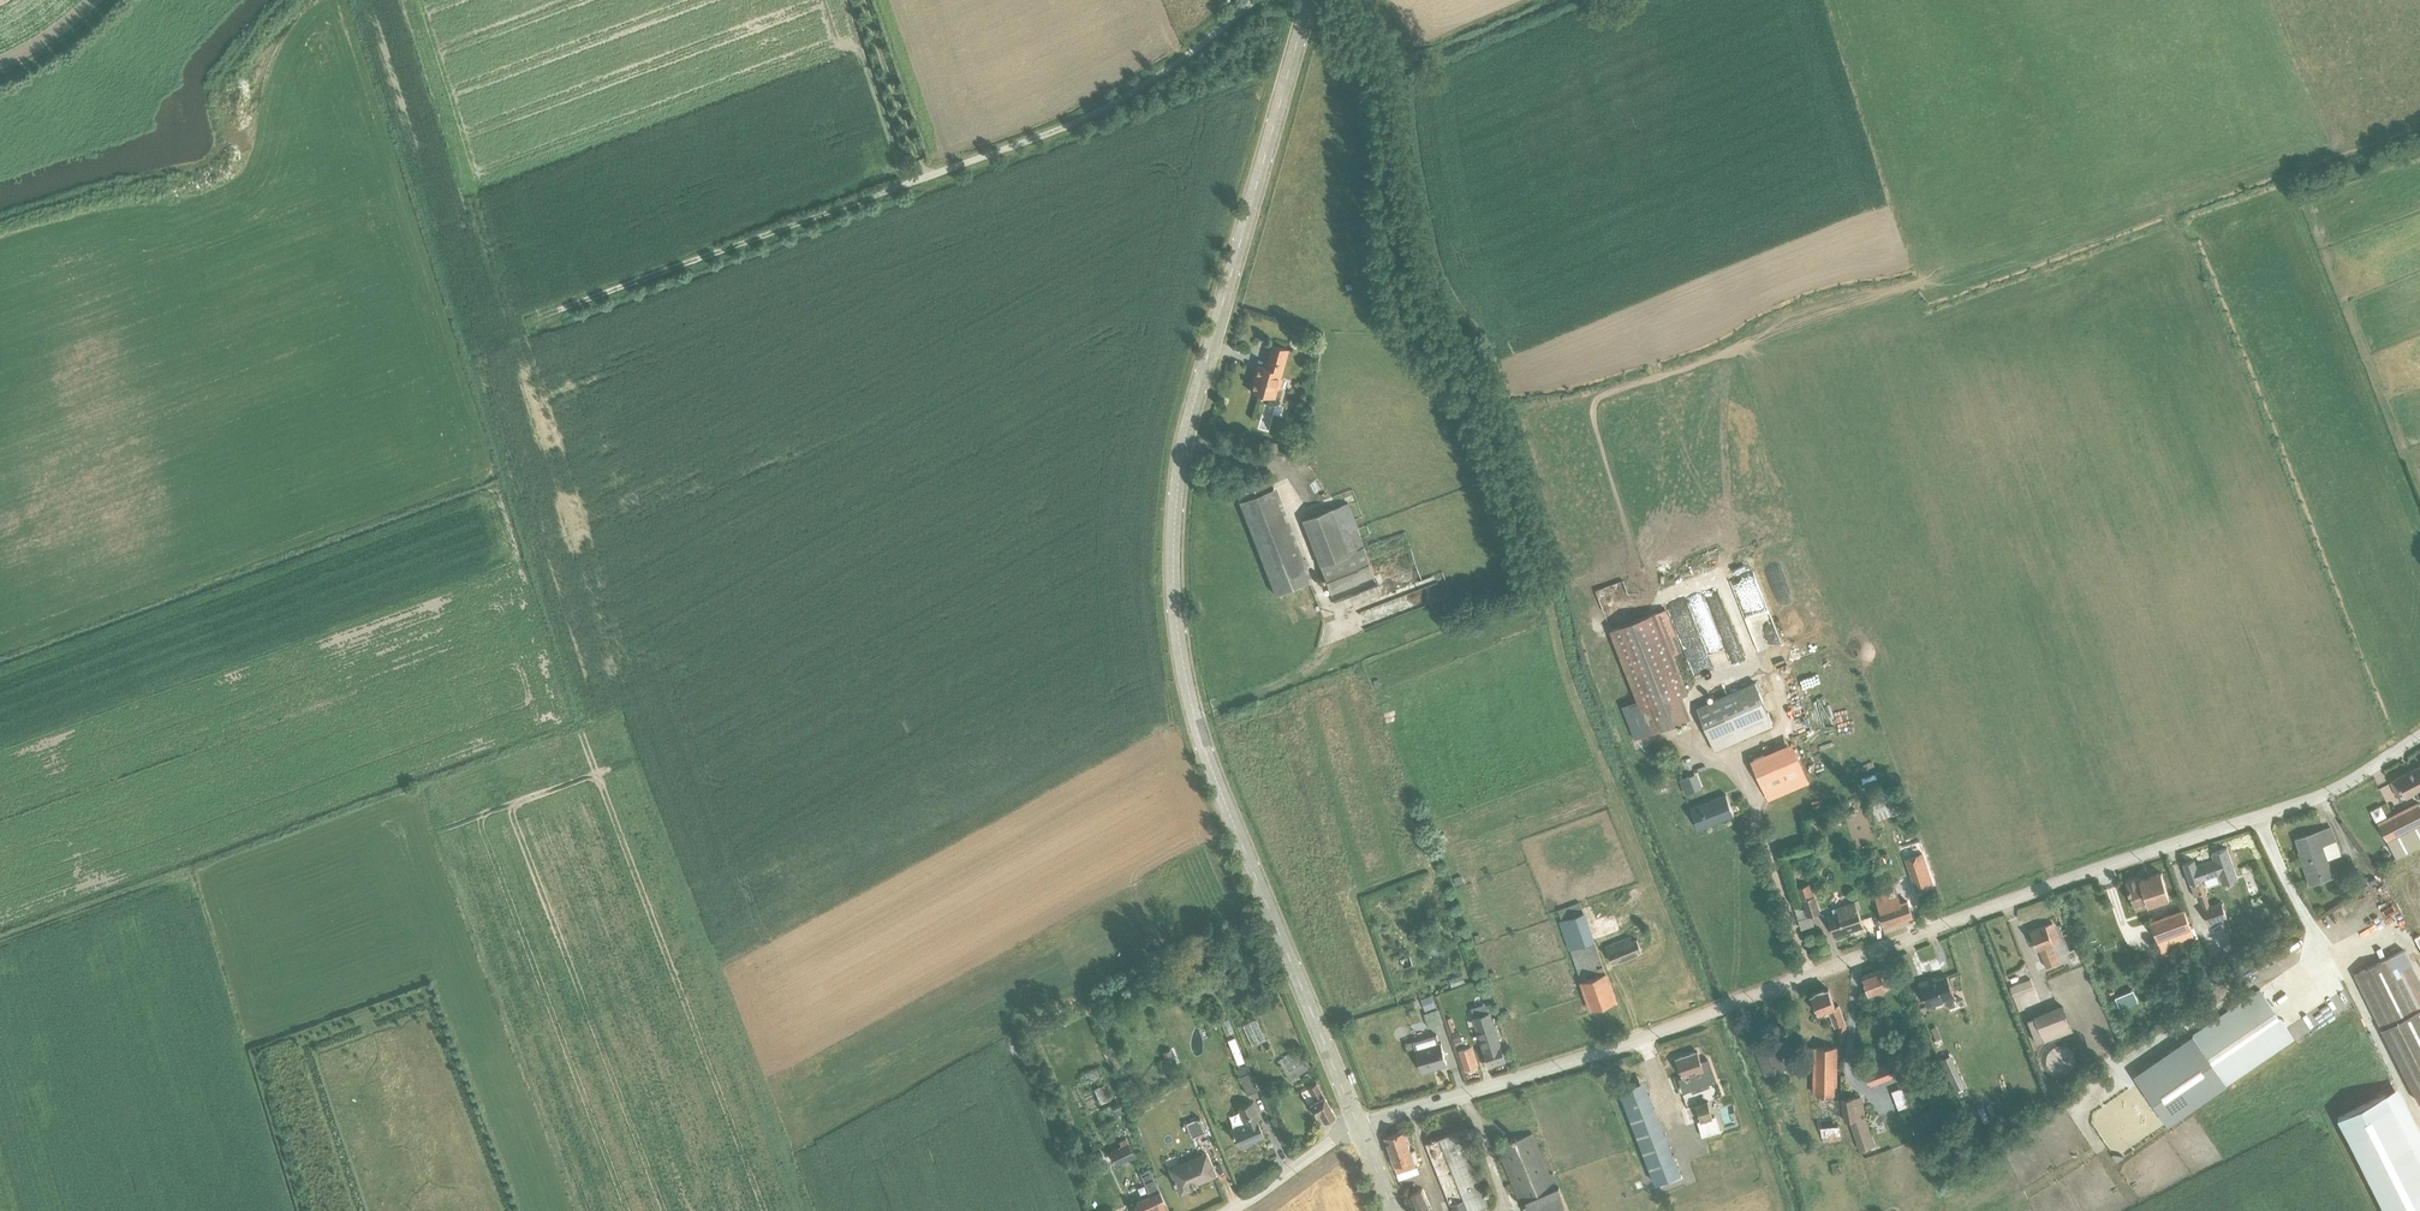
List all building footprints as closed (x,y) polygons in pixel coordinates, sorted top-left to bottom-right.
[(1258,364),(1251,390),(1275,397),(1278,387),(1280,387),(1283,377),(1281,376),(1283,370),(1284,364),(1289,348),(1272,343),(1268,359),(1266,366),(1258,364)] [(1267,438),(1264,449),(1265,449),(1265,451),(1272,453),(1273,451),(1276,452),(1279,441),(1267,438)] [(1269,474),(1234,488),(1275,593),(1313,578),(1276,485),(1274,486),(1269,474)] [(1349,500),(1301,519),(1331,592),(1376,574),(1349,500)] [(1800,557),(1796,544),(1782,547),(1786,561),(1800,557)] [(1440,579),(1422,585),(1427,601),(1445,595),(1440,579)] [(1380,583),(1334,600),(1336,606),(1382,588),(1380,583)] [(1736,630),(1721,583),(1693,592),(1715,663),(1731,658),(1723,634),(1736,630)] [(1671,602),(1676,622),(1697,617),(1692,596),(1671,602)] [(1667,607),(1610,629),(1641,709),(1627,715),(1636,738),(1692,716),(1683,694),(1689,692),(1674,653),(1683,649),(1667,607)] [(1756,681),(1697,706),(1715,747),(1773,722),(1756,681)] [(1792,741),(1751,759),(1769,799),(1810,781),(1792,741)] [(2390,780),(2398,795),(2404,792),(2406,797),(2419,790),(2419,765),(2390,780)] [(1697,771),(1680,778),(1686,793),(1703,786),(1697,771)] [(1898,782),(1868,794),(1875,811),(1890,805),(1893,813),(1908,808),(1898,782)] [(1726,792),(1690,806),(1699,828),(1735,814),(1726,792)] [(2395,805),(2397,808),(2419,796),(2419,795),(2418,792),(2395,805)] [(2378,820),(2396,856),(2419,845),(2419,804),(2417,799),(2378,820)] [(1818,816),(1808,819),(1813,832),(1823,829),(1818,816)] [(2331,825),(2296,837),(2301,849),(2298,850),(2309,883),(2334,875),(2328,857),(2340,853),(2331,825)] [(1921,853),(1906,858),(1912,876),(1927,871),(1921,853)] [(2199,893),(2206,891),(2202,878),(2220,872),(2215,857),(2196,863),(2194,858),(2183,861),(2194,895),(2199,893)] [(2140,875),(2126,880),(2135,908),(2170,897),(2161,871),(2141,878),(2140,875)] [(1808,915),(1812,914),(1821,911),(1810,882),(1799,886),(1799,888),(1795,890),(1798,900),(1802,899),(1805,907),(1808,915)] [(1902,904),(1901,901),(1897,888),(1876,895),(1885,923),(1904,917),(1899,905),(1902,904)] [(2206,891),(2199,893),(2203,906),(2210,904),(2206,891)] [(1608,898),(1593,902),(1596,915),(1611,911),(1608,898)] [(1834,912),(1828,914),(1835,934),(1864,925),(1858,907),(1862,906),(1859,898),(1832,907),(1834,912)] [(1899,905),(1904,917),(1913,914),(1908,899),(1901,901),(1902,904),(1899,905)] [(1581,900),(1558,908),(1562,918),(1560,919),(1592,1009),(1617,1000),(1581,900)] [(2210,904),(2203,906),(2209,922),(2227,916),(2222,900),(2210,904)] [(1808,915),(1805,907),(1804,908),(1803,906),(1800,907),(1799,903),(1794,904),(1802,928),(1815,923),(1812,914),(1808,915)] [(2184,906),(2150,918),(2162,954),(2197,941),(2184,906)] [(2379,920),(2364,926),(2366,932),(2382,926),(2379,920)] [(2053,921),(2031,929),(2047,966),(2059,961),(2053,942),(2060,939),(2053,921)] [(1438,933),(1423,938),(1430,957),(1445,951),(1438,933)] [(1631,934),(1605,944),(1613,962),(1643,950),(1638,937),(1634,939),(1631,934)] [(2281,960),(2296,950),(2293,945),(2278,956),(2281,960)] [(2354,973),(2419,1103),(2419,979),(2404,948),(2354,973)] [(2250,956),(2239,964),(2242,969),(2254,960),(2250,956)] [(2233,960),(2213,971),(2219,983),(2240,971),(2233,960)] [(1887,965),(1862,975),(1869,993),(1895,984),(1887,965)] [(1931,976),(1919,981),(1928,1005),(1946,999),(1946,1001),(1956,997),(1947,974),(1932,979),(1931,976)] [(2031,977),(2010,985),(2014,994),(2034,986),(2031,977)] [(2138,985),(2118,992),(2123,1005),(2143,999),(2138,985)] [(2260,986),(2193,1032),(2228,1083),(2295,1037),(2260,986)] [(1829,1009),(1830,1013),(1835,1025),(1839,1023),(1837,1039),(1845,1040),(1848,1021),(1847,1021),(1840,1002),(1835,1004),(1829,987),(1812,994),(1819,1012),(1829,1009)] [(2325,987),(2309,998),(2314,1004),(2330,994),(2325,987)] [(1432,993),(1421,998),(1426,1009),(1437,1005),(1432,993)] [(2035,1016),(2028,1019),(2037,1041),(2044,1038),(2045,1040),(2074,1029),(2063,1002),(2034,1013),(2035,1016)] [(1439,1006),(1425,1011),(1430,1024),(1444,1020),(1439,1006)] [(1492,1009),(1475,1014),(1490,1063),(1505,1058),(1504,1055),(1506,1055),(1492,1009)] [(1228,1017),(1221,1020),(1226,1033),(1234,1030),(1228,1017)] [(1256,1017),(1243,1023),(1252,1044),(1266,1037),(1256,1017)] [(1942,1023),(1935,1023),(1937,1036),(1944,1035),(1942,1023)] [(1416,1047),(1440,1040),(1438,1032),(1414,1039),(1416,1047)] [(1780,1044),(1778,1039),(1775,1032),(1752,1041),(1765,1075),(1788,1066),(1780,1044)] [(1412,1039),(1406,1041),(1409,1051),(1416,1049),(1412,1039)] [(1440,1040),(1416,1047),(1422,1069),(1448,1062),(1441,1040),(1440,1040)] [(1838,1045),(1814,1045),(1813,1092),(1838,1093),(1838,1045)] [(1164,1057),(1160,1059),(1163,1067),(1177,1062),(1172,1047),(1162,1051),(1164,1057)] [(1289,1051),(1277,1058),(1289,1078),(1290,1077),(1292,1081),(1300,1076),(1298,1072),(1310,1065),(1306,1059),(1304,1061),(1298,1049),(1291,1054),(1289,1051)] [(1698,1049),(1676,1057),(1683,1075),(1679,1077),(1684,1091),(1716,1080),(1708,1057),(1701,1060),(1698,1049)] [(1952,1053),(1941,1057),(1956,1089),(1966,1085),(1952,1053)] [(1895,1057),(1867,1067),(1873,1083),(1901,1073),(1895,1057)] [(1498,1067),(1508,1065),(1507,1059),(1497,1062),(1498,1067)] [(1247,1063),(1236,1067),(1246,1092),(1258,1088),(1247,1063)] [(1623,1087),(1637,1081),(1635,1074),(1612,1083),(1615,1090),(1623,1087)] [(1131,1076),(1121,1081),(1132,1103),(1142,1098),(1131,1076)] [(1637,1081),(1623,1087),(1627,1098),(1624,1099),(1657,1181),(1682,1171),(1650,1089),(1652,1088),(1648,1077),(1637,1081)] [(1316,1081),(1301,1090),(1307,1102),(1310,1101),(1315,1113),(1319,1111),(1324,1119),(1335,1113),(1316,1081)] [(1104,1082),(1094,1086),(1101,1102),(1111,1098),(1104,1082)] [(1570,1082),(1560,1086),(1563,1093),(1573,1090),(1570,1082)] [(1902,1084),(1892,1088),(1899,1106),(1909,1102),(1902,1084)] [(2398,1085),(2337,1116),(2385,1210),(2419,1210),(2419,1128),(2398,1085)] [(1601,1107),(1608,1105),(1604,1090),(1597,1092),(1601,1107)] [(1850,1118),(1865,1116),(1864,1110),(1866,1110),(1863,1093),(1842,1097),(1845,1119),(1850,1118)] [(1840,1095),(1816,1097),(1819,1126),(1821,1126),(1823,1140),(1842,1139),(1840,1124),(1842,1124),(1840,1095)] [(1239,1123),(1230,1127),(1234,1138),(1237,1139),(1241,1147),(1252,1142),(1251,1139),(1264,1134),(1257,1117),(1260,1116),(1253,1099),(1237,1105),(1242,1117),(1239,1123)] [(1708,1099),(1696,1102),(1701,1119),(1698,1120),(1698,1122),(1697,1122),(1701,1135),(1721,1129),(1717,1114),(1713,1115),(1708,1099)] [(1989,1103),(1982,1104),(1983,1116),(1990,1115),(1989,1103)] [(1200,1115),(1185,1121),(1191,1136),(1206,1129),(1200,1115)] [(1865,1116),(1850,1118),(1860,1149),(1876,1144),(1867,1115),(1865,1116)] [(1475,1145),(1467,1126),(1426,1142),(1454,1210),(1473,1210),(1490,1204),(1470,1153),(1467,1148),(1475,1145)] [(1404,1129),(1386,1135),(1400,1178),(1420,1171),(1416,1162),(1420,1160),(1416,1147),(1411,1149),(1404,1129)] [(1567,1201),(1560,1185),(1558,1186),(1553,1175),(1556,1174),(1554,1170),(1551,1171),(1534,1131),(1498,1146),(1521,1202),(1527,1199),(1531,1210),(1544,1210),(1567,1201)] [(1723,1135),(1711,1138),(1715,1151),(1727,1147),(1723,1135)] [(1120,1144),(1110,1148),(1116,1163),(1135,1154),(1127,1136),(1119,1140),(1120,1144)] [(1467,1148),(1470,1153),(1477,1150),(1475,1145),(1467,1148)] [(1205,1150),(1169,1166),(1180,1192),(1191,1187),(1190,1184),(1215,1173),(1205,1150)] [(1839,1159),(1831,1161),(1834,1174),(1842,1172),(1839,1159)] [(1632,1160),(1627,1162),(1632,1175),(1637,1173),(1632,1160)] [(1136,1199),(1141,1210),(1144,1210),(1146,1210),(1149,1210),(1154,1209),(1155,1210),(1170,1210),(1150,1167),(1140,1171),(1149,1193),(1136,1199)] [(1639,1176),(1633,1178),(1637,1190),(1643,1188),(1639,1176)] [(1412,1191),(1420,1210),(1435,1210),(1433,1210),(1423,1187),(1412,1191)] [(1544,1210),(1571,1210),(1567,1201),(1544,1210)]
